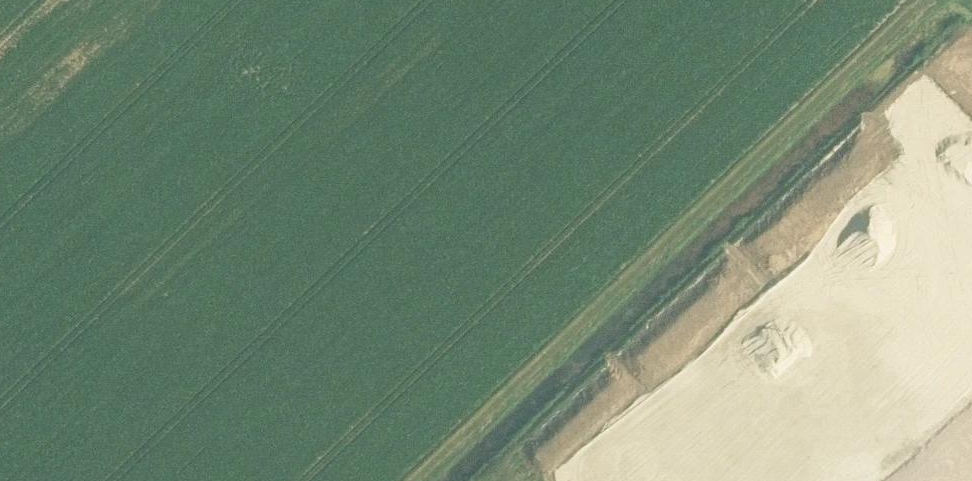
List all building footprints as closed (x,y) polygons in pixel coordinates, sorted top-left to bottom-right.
[(938,480),(971,450),(971,437),(931,474),(938,480)]
